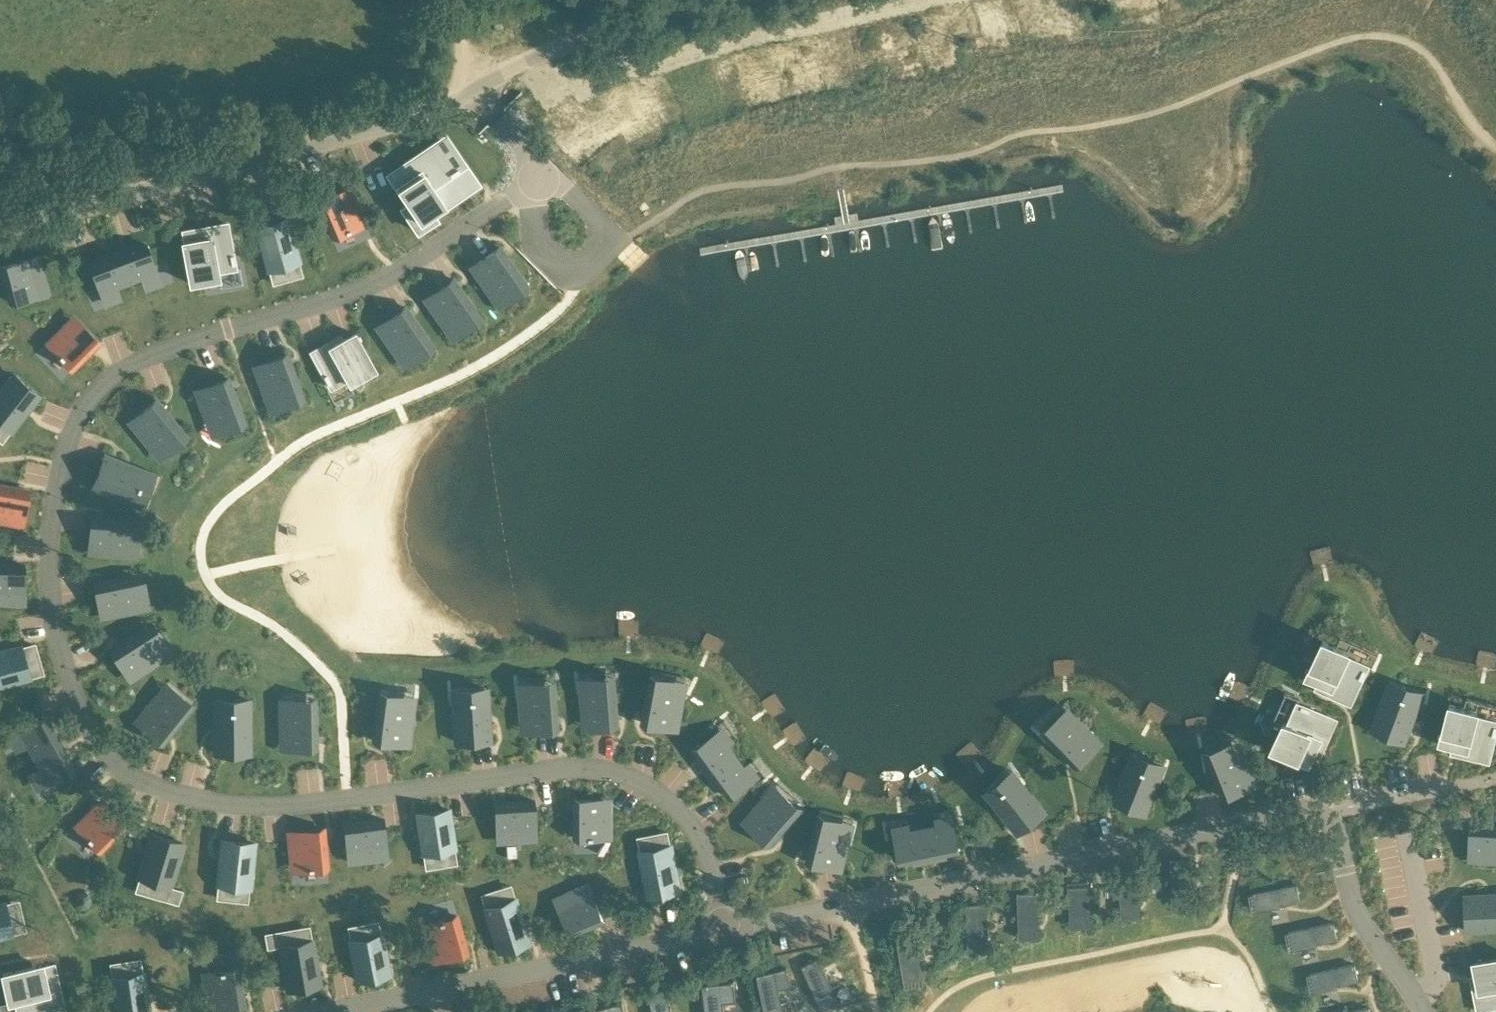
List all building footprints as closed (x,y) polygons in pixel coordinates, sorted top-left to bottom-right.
[(395,153),(371,170),(384,189),(391,184),(399,196),(401,194),(422,225),(438,214),(435,209),(432,203),(457,186),(458,186),(441,162),(430,169),(427,164),(431,162),(423,150),(419,152),(416,148),(400,159),(395,153)] [(343,190),(318,201),(320,206),(316,207),(319,214),(323,212),(333,235),(358,225),(353,213),(359,211),(351,191),(345,193),(343,190)] [(280,219),(256,225),(260,239),(256,240),(257,247),(262,246),(268,269),(300,260),(288,217),(284,217),(284,215),(279,216),(280,219)] [(188,229),(182,230),(184,241),(183,242),(190,282),(219,277),(217,269),(235,266),(235,262),(236,262),(234,252),(233,252),(230,237),(231,237),(228,222),(204,226),(203,222),(196,223),(197,228),(193,228),(192,226),(188,227),(188,229)] [(120,247),(116,248),(127,276),(141,271),(140,267),(152,262),(143,238),(138,240),(137,238),(132,240),(133,242),(127,245),(125,240),(118,243),(120,247)] [(95,257),(89,259),(98,283),(111,278),(112,282),(127,276),(116,248),(113,250),(111,245),(104,248),(106,252),(100,255),(99,253),(94,254),(95,257)] [(479,264),(473,268),(486,286),(491,282),(498,292),(521,276),(499,246),(477,261),(479,264)] [(0,266),(0,294),(17,290),(19,300),(34,296),(31,286),(34,285),(27,258),(23,259),(22,255),(15,257),(16,261),(0,266)] [(433,296),(427,300),(440,318),(445,314),(452,324),(475,308),(453,278),(431,293),(433,296)] [(385,324),(379,328),(392,346),(397,342),(404,352),(427,336),(405,306),(383,322),(385,324)] [(61,339),(53,348),(72,367),(90,349),(93,353),(98,348),(95,344),(98,341),(79,322),(77,324),(72,319),(57,335),(61,339)] [(329,341),(311,351),(330,385),(331,385),(346,376),(349,381),(375,367),(355,332),(331,345),(329,341)] [(262,366),(256,368),(264,388),(270,386),(274,398),(300,388),(287,353),(261,363),(262,366)] [(203,390),(197,392),(205,412),(211,410),(215,422),(241,412),(228,377),(202,387),(203,390)] [(137,418),(132,422),(146,439),(151,435),(159,445),(180,427),(156,398),(135,416),(137,418)] [(13,443),(13,447),(20,448),(20,443),(35,444),(36,420),(38,420),(39,415),(36,415),(36,412),(0,410),(0,442),(13,443)] [(145,470),(105,454),(94,481),(135,497),(145,470)] [(0,484),(0,518),(18,521),(19,515),(23,516),(27,488),(23,488),(24,483),(16,482),(16,486),(0,484)] [(129,519),(92,516),(90,544),(93,544),(92,550),(114,552),(115,545),(127,546),(129,519)] [(0,563),(0,591),(5,591),(6,601),(21,600),(20,590),(24,590),(22,563),(19,563),(18,558),(11,558),(11,563),(0,563)] [(131,574),(95,581),(96,586),(96,588),(98,598),(99,602),(100,608),(103,607),(105,614),(126,609),(125,603),(137,601),(131,574)] [(143,628),(112,648),(127,672),(129,670),(133,675),(151,664),(148,658),(158,651),(143,628)] [(1323,638),(1306,675),(1331,687),(1329,693),(1351,703),(1368,665),(1347,655),(1350,650),(1323,638)] [(0,651),(0,685),(5,683),(6,688),(13,686),(12,681),(29,676),(21,645),(0,651)] [(1371,719),(1367,730),(1411,746),(1427,702),(1409,696),(1411,690),(1384,680),(1369,719),(1371,719)] [(650,685),(644,722),(671,727),(672,724),(678,725),(682,703),(676,702),(678,690),(650,685)] [(589,722),(590,726),(618,724),(615,686),(587,688),(588,700),(581,701),(583,723),(589,722)] [(152,700),(138,717),(143,721),(141,724),(163,742),(186,712),(165,695),(157,704),(152,700)] [(496,729),(496,733),(524,734),(525,696),(497,695),(497,707),(491,707),(490,729),(496,729)] [(431,700),(433,743),(462,741),(459,698),(431,700)] [(361,699),(356,737),(384,740),(384,737),(391,738),(393,716),(387,715),(389,703),(361,699)] [(1284,720),(1272,746),(1309,763),(1321,738),(1327,741),(1337,719),(1298,701),(1289,722),(1284,720)] [(1449,702),(1440,741),(1467,749),(1465,755),(1489,761),(1495,732),(1495,719),(1477,715),(1478,709),(1449,702)] [(216,708),(216,751),(245,751),(245,708),(216,708)] [(288,743),(288,747),(316,746),(315,708),(287,709),(287,721),(281,721),(281,744),(288,743)] [(35,754),(61,740),(59,736),(63,734),(60,728),(56,730),(52,724),(55,723),(52,719),(50,720),(47,714),(25,727),(31,738),(27,740),(35,754)] [(1071,718),(1051,737),(1076,765),(1097,746),(1095,744),(1099,739),(1084,723),(1079,727),(1071,718)] [(714,734),(694,749),(712,772),(737,754),(727,741),(722,745),(714,734)] [(61,740),(35,754),(42,768),(46,766),(52,778),(75,765),(72,760),(74,759),(72,754),(70,756),(66,750),(71,747),(67,741),(63,743),(61,740)] [(1236,750),(1210,760),(1224,796),(1250,786),(1249,783),(1255,780),(1247,759),(1241,762),(1236,750)] [(747,767),(737,754),(712,772),(729,796),(749,781),(741,771),(747,767)] [(1157,770),(1131,759),(1115,799),(1141,810),(1157,770)] [(992,797),(1019,831),(1042,814),(1015,779),(992,797)] [(751,822),(749,825),(770,843),(795,815),(774,796),(766,806),(761,801),(746,818),(751,822)] [(533,799),(495,801),(497,830),(500,829),(501,840),(517,839),(516,828),(535,827),(533,799)] [(576,836),(604,836),(604,824),(610,824),(610,802),(604,802),(604,799),(576,799),(576,804),(571,804),(571,811),(576,811),(576,836)] [(81,829),(100,848),(118,831),(121,834),(126,829),(123,825),(126,822),(107,803),(105,805),(100,800),(85,816),(89,820),(81,829)] [(422,834),(425,853),(457,848),(451,808),(448,808),(447,806),(442,807),(443,809),(419,813),(421,827),(416,828),(417,835),(422,834)] [(373,818),(347,821),(350,849),(369,847),(370,857),(385,855),(384,845),(387,845),(384,817),(380,818),(380,813),(373,814),(373,818)] [(817,823),(807,865),(835,872),(845,830),(817,823)] [(940,823),(924,826),(930,856),(959,850),(954,827),(941,829),(940,823)] [(1472,823),(1470,851),(1474,852),(1473,858),(1495,859),(1495,852),(1495,824),(1472,823)] [(910,836),(897,838),(901,862),(930,856),(924,826),(908,830),(910,836)] [(299,868),(326,866),(323,828),(296,831),(296,834),(289,835),(291,856),(298,856),(299,868)] [(146,852),(139,875),(170,884),(183,841),(180,840),(181,838),(176,836),(175,839),(152,832),(148,845),(143,844),(141,851),(146,852)] [(247,839),(222,837),(221,850),(216,850),(216,857),(220,858),(218,881),(250,885),(255,840),(251,840),(252,837),(247,837),(247,839)] [(517,855),(516,842),(505,843),(506,856),(517,855)] [(672,844),(640,851),(649,895),(652,894),(652,897),(657,896),(657,893),(680,889),(678,875),(682,874),(681,867),(676,868),(672,844)] [(1068,880),(1069,924),(1091,923),(1089,879),(1068,880)] [(1296,881),(1253,890),(1257,907),(1300,898),(1296,881)] [(166,897),(177,900),(181,887),(170,884),(166,897)] [(600,921),(604,919),(593,894),(590,895),(586,886),(572,892),(576,901),(559,908),(569,934),(593,924),(595,928),(602,925),(600,921)] [(1039,934),(1038,890),(1017,891),(1018,935),(1039,934)] [(1121,913),(1141,912),(1140,890),(1120,890),(1121,913)] [(1466,895),(1467,924),(1495,922),(1495,893),(1466,895)] [(506,948),(529,940),(525,927),(529,925),(527,919),(522,920),(515,897),(485,907),(498,950),(501,949),(502,951),(507,950),(506,948)] [(0,902),(0,935),(12,932),(4,901),(0,902)] [(964,946),(988,945),(987,901),(963,902),(964,946)] [(440,957),(467,950),(465,945),(470,944),(468,937),(463,938),(456,914),(430,921),(433,933),(427,935),(433,956),(439,954),(440,957)] [(1285,929),(1290,947),(1337,936),(1332,917),(1285,929)] [(278,932),(267,934),(269,946),(280,944),(278,932)] [(381,933),(349,940),(357,979),(360,979),(361,981),(365,980),(365,978),(389,973),(386,959),(391,958),(389,951),(385,952),(381,933)] [(296,987),(320,983),(317,969),(322,968),(321,961),(316,962),(312,939),(280,944),(288,989),(291,988),(292,991),(296,990),(296,987)] [(902,945),(903,976),(918,976),(917,944),(902,945)] [(821,1005),(838,997),(818,954),(801,962),(821,1005)] [(1478,1009),(1495,1006),(1495,957),(1474,961),(1479,988),(1474,989),(1478,1009)] [(3,975),(5,981),(2,982),(3,986),(6,986),(6,989),(2,990),(3,997),(8,996),(11,1011),(53,1011),(57,1010),(56,1010),(52,992),(60,991),(54,962),(14,971),(14,973),(3,975)] [(1355,963),(1308,968),(1310,987),(1357,982),(1355,963)] [(780,984),(789,983),(787,965),(758,969),(763,1011),(783,1011),(780,984)] [(238,966),(210,970),(212,982),(206,983),(209,1005),(216,1004),(216,1007),(243,1002),(243,998),(247,997),(246,990),(242,991),(238,966)] [(111,976),(116,1011),(149,1011),(147,1002),(152,1001),(151,994),(146,995),(143,971),(111,976)] [(745,980),(725,982),(728,1007),(747,1005),(745,980)] [(1369,1004),(1328,1011),(1371,1011),(1369,1004)]
